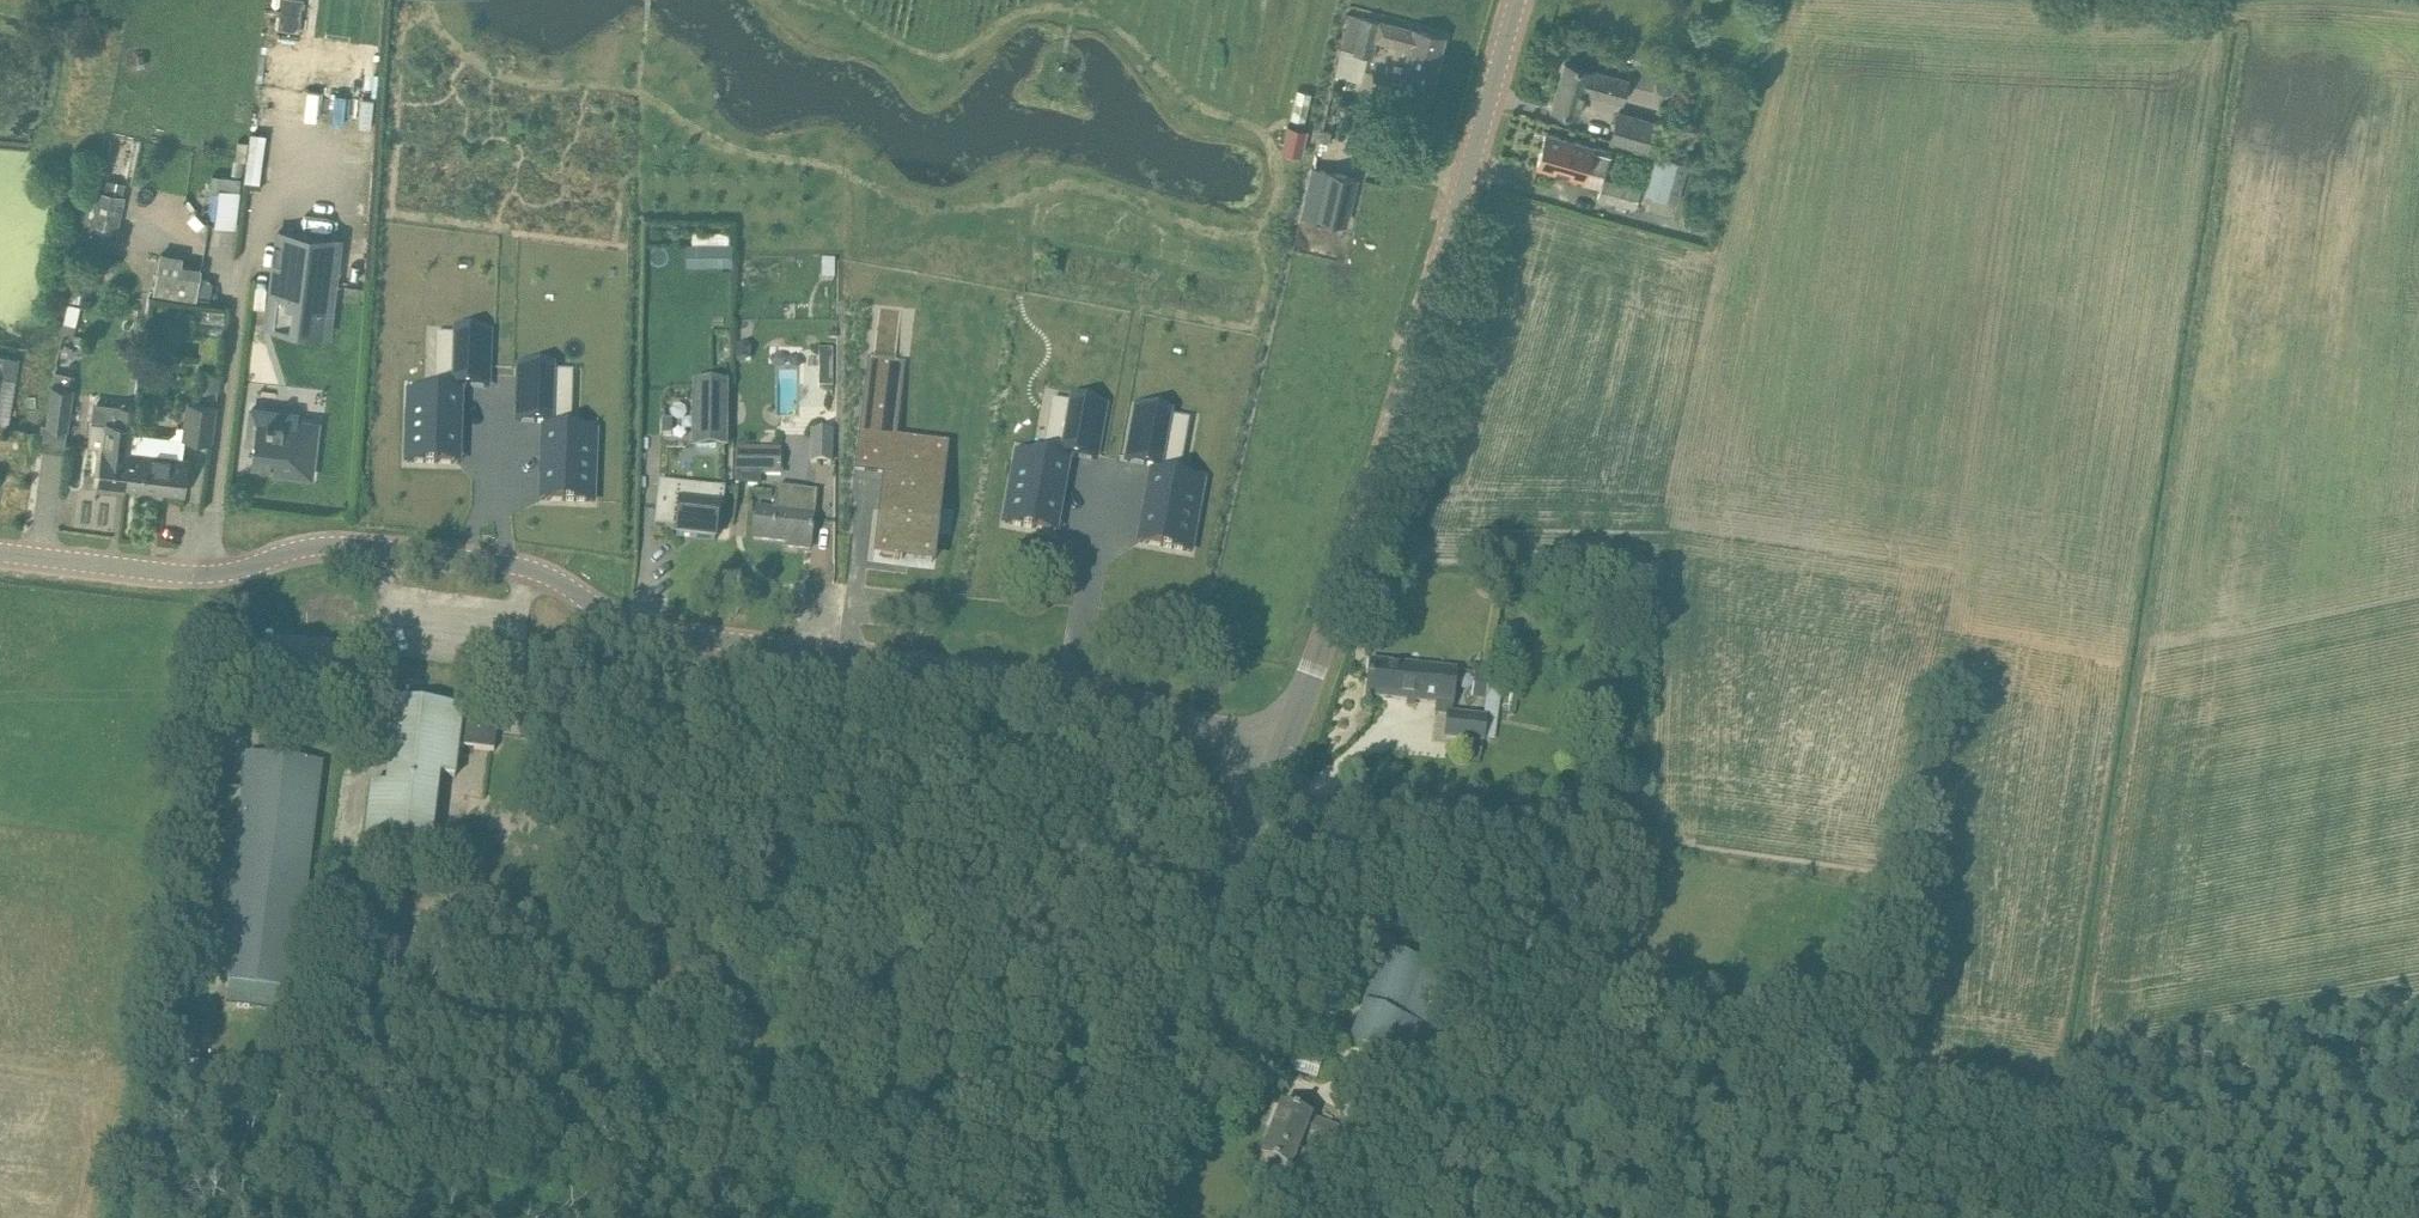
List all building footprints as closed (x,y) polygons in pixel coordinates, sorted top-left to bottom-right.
[(279,28),(299,31),(303,0),(282,0),(281,10),(282,10),(279,28)] [(1444,36),(1421,29),(1414,28),(1413,29),(1361,15),(1353,52),(1370,58),(1375,39),(1409,47),(1399,83),(1430,91),(1444,36)] [(1590,68),(1565,61),(1552,108),(1577,115),(1584,91),(1621,101),(1627,79),(1590,69),(1590,68)] [(1617,111),(1609,142),(1647,152),(1656,121),(1617,111)] [(1288,124),(1282,150),(1300,155),(1306,128),(1288,124)] [(1592,145),(1545,131),(1536,163),(1583,176),(1586,167),(1604,172),(1610,151),(1592,146),(1592,145)] [(249,142),(244,181),(259,183),(266,134),(251,132),(249,142)] [(248,142),(238,141),(236,159),(246,160),(248,142)] [(1668,199),(1678,202),(1689,163),(1655,154),(1644,194),(1667,201),(1668,199)] [(1312,167),(1301,214),(1317,218),(1318,217),(1344,223),(1355,177),(1327,170),(1327,171),(1312,167)] [(212,174),(210,191),(218,192),(239,194),(241,177),(212,174)] [(1597,198),(1635,208),(1641,187),(1604,177),(1597,198)] [(124,183),(101,178),(89,237),(115,243),(125,195),(122,194),(124,183)] [(218,192),(215,226),(235,228),(239,194),(218,192)] [(341,238),(279,230),(267,327),(328,334),(341,238)] [(727,240),(686,241),(686,263),(727,263),(727,240)] [(153,292),(196,299),(200,276),(178,272),(180,261),(159,257),(153,292)] [(834,259),(822,259),(822,273),(834,273),(834,259)] [(80,305),(68,302),(63,322),(61,334),(73,337),(76,324),(80,305)] [(413,411),(411,464),(426,464),(426,462),(436,462),(437,457),(454,458),(456,394),(456,388),(460,388),(487,389),(489,336),(457,335),(456,337),(435,337),(433,393),(433,412),(413,411)] [(860,349),(846,466),(869,469),(883,352),(860,349)] [(819,350),(819,387),(832,387),(832,350),(819,350)] [(14,377),(17,357),(0,354),(0,425),(6,425),(14,377)] [(519,370),(517,423),(542,424),(548,424),(546,494),(564,495),(563,502),(589,503),(590,450),(571,450),(571,431),(573,374),(552,374),(552,371),(519,370)] [(66,426),(73,387),(69,386),(71,374),(53,371),(50,395),(46,422),(66,426)] [(694,436),(726,436),(726,385),(694,384),(694,436)] [(212,441),(216,403),(187,400),(183,437),(212,441)] [(1019,474),(1009,525),(1024,528),(1024,526),(1025,521),(1035,523),(1052,526),(1064,463),(1065,457),(1068,458),(1095,463),(1105,410),(1072,404),(1072,407),(1051,403),(1041,459),(1038,477),(1019,474)] [(119,485),(125,486),(129,450),(134,411),(120,410),(119,422),(106,421),(106,423),(90,421),(88,445),(96,446),(93,473),(99,473),(97,488),(118,490),(119,485)] [(1136,411),(1127,464),(1157,469),(1156,475),(1145,538),(1162,541),(1172,543),(1171,550),(1186,552),(1195,501),(1176,497),(1179,479),(1189,423),(1169,420),(1169,417),(1136,411)] [(250,419),(247,442),(254,443),(252,464),(285,468),(284,473),(311,476),(318,420),(298,418),(258,413),(257,420),(250,419)] [(663,433),(671,434),(671,419),(663,419),(663,433)] [(812,435),(812,463),(831,464),(831,435),(812,435)] [(189,457),(129,450),(125,486),(185,493),(188,469),(189,457)] [(781,474),(781,450),(736,451),(736,477),(754,477),(754,474),(781,474)] [(870,536),(868,553),(885,555),(886,548),(896,549),(896,554),(917,556),(920,534),(899,532),(900,526),(918,528),(921,503),(903,501),(903,496),(923,498),(927,466),(898,462),(894,494),(889,493),(891,469),(875,467),(871,500),(887,501),(886,507),(878,506),(876,531),(883,532),(883,538),(870,536)] [(725,490),(659,482),(654,526),(677,529),(676,536),(715,540),(719,511),(723,511),(725,490)] [(810,549),(812,525),(813,517),(812,517),(815,493),(776,489),(773,513),(756,511),(753,539),(786,543),(785,547),(810,549)] [(1456,672),(1371,662),(1367,695),(1452,705),(1456,672)] [(1519,691),(1506,689),(1502,714),(1515,716),(1519,691)] [(498,716),(485,714),(463,712),(397,704),(389,770),(394,770),(391,789),(372,787),(363,853),(429,861),(440,776),(455,778),(459,747),(480,750),(494,752),(498,716)] [(1485,720),(1449,716),(1446,738),(1482,743),(1485,720)] [(322,765),(312,763),(257,757),(255,775),(245,774),(221,982),(229,982),(227,1002),(285,1009),(287,989),(295,990),(322,765)] [(1364,1004),(1365,1005),(1351,1043),(1418,1068),(1446,993),(1439,990),(1445,974),(1384,951),(1364,1004)] [(1311,1157),(1298,1151),(1302,1140),(1342,1157),(1351,1134),(1311,1118),(1311,1117),(1282,1106),(1261,1159),(1272,1164),(1268,1174),(1299,1186),(1311,1157)]
